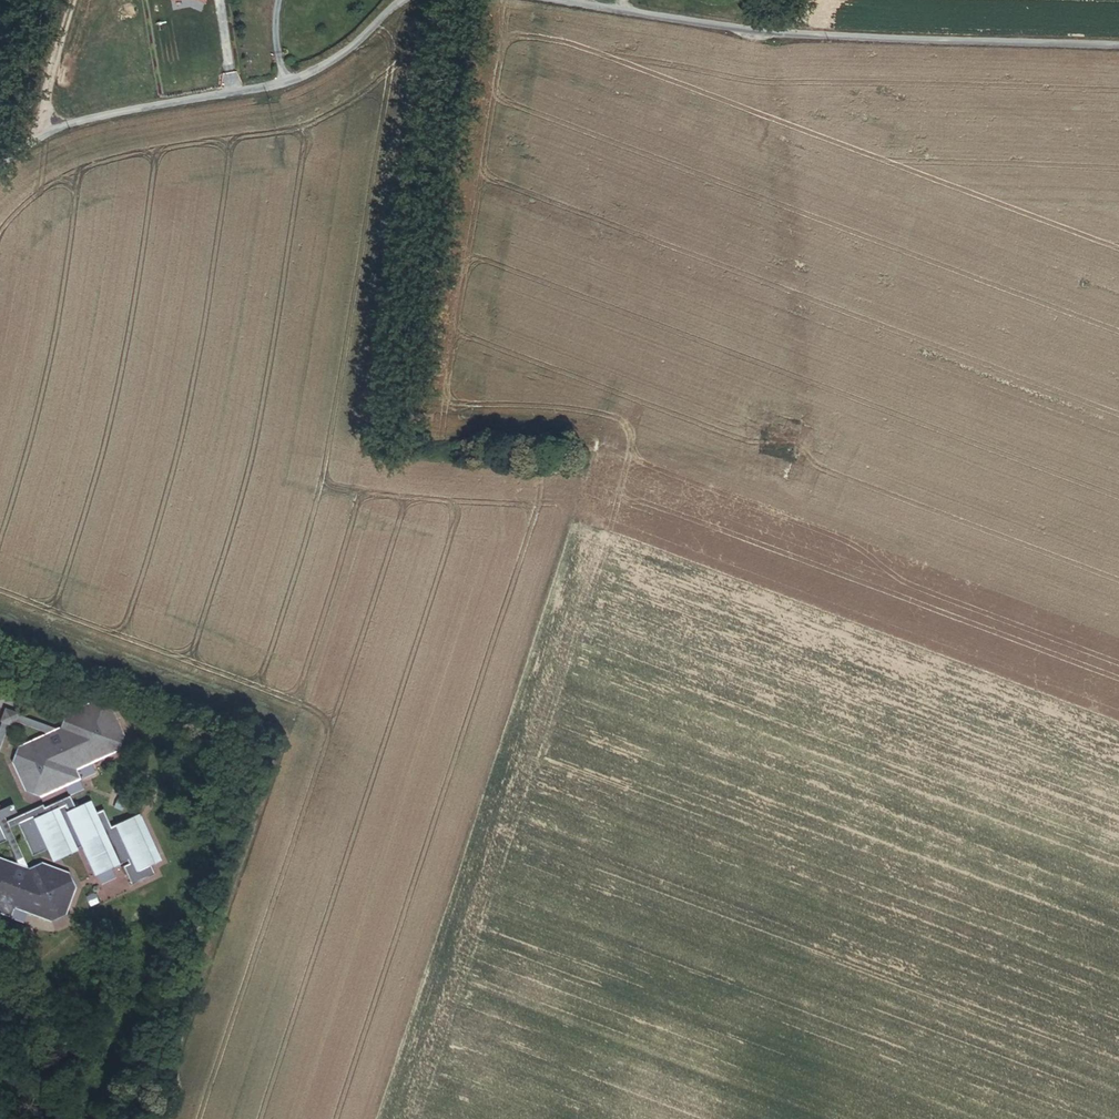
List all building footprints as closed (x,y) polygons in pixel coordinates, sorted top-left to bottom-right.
[(11,725),(16,728),(18,722),(47,733),(48,735),(21,748),(15,763),(28,792),(43,797),(82,779),(78,770),(121,751),(126,736),(113,707),(98,702),(68,715),(64,728),(60,730),(21,715),(21,714),(7,709),(2,722),(4,723),(0,733),(0,755),(11,725)] [(9,822),(11,828),(20,824),(35,856),(54,847),(53,845),(56,844),(63,858),(80,850),(79,849),(87,845),(88,848),(85,849),(97,876),(130,860),(132,864),(126,866),(134,885),(158,874),(154,865),(163,861),(142,814),(114,827),(106,809),(98,813),(92,801),(78,808),(72,796),(47,808),(45,805),(9,822)] [(11,844),(22,866),(0,858),(0,913),(13,917),(16,908),(54,922),(68,915),(78,888),(71,874),(44,864),(30,869),(11,828),(9,822),(0,803),(0,819),(11,844)] [(11,844),(0,819),(0,848),(11,844)]
